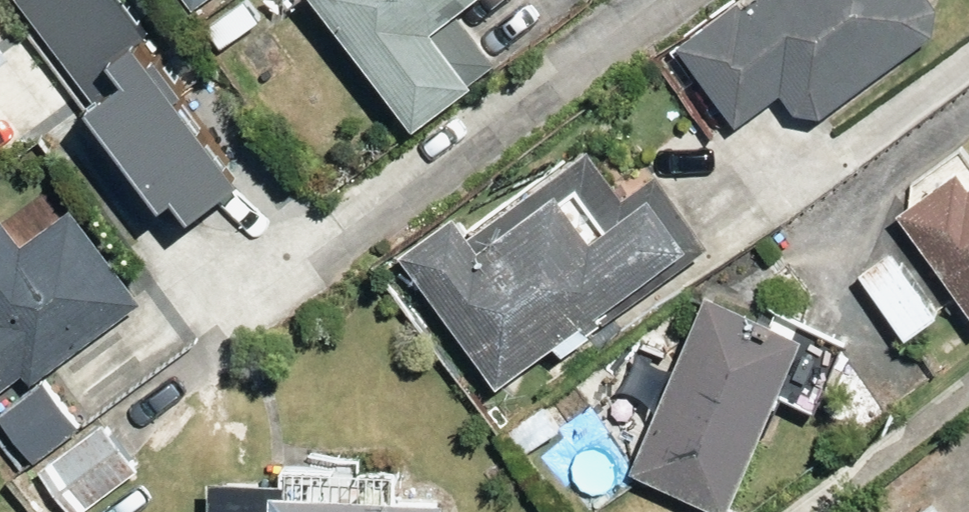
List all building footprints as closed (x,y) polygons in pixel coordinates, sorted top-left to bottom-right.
[(139,30),(114,0),(0,0),(0,8),(68,89),(93,68),(139,30)] [(185,15),(206,0),(174,0),(185,15)] [(269,0),(239,0),(211,21),(235,53),(282,18),(269,0)] [(405,135),(473,82),(428,24),(459,0),(301,0),(405,135)] [(669,51),(725,131),(786,89),(805,116),(938,23),(922,0),(742,0),(669,51)] [(0,18),(0,59),(20,44),(0,18)] [(109,87),(55,132),(105,192),(121,179),(147,210),(164,195),(188,224),(238,182),(194,128),(210,115),(139,30),(93,68),(109,87)] [(951,168),(889,220),(904,238),(853,281),(904,342),(950,304),(968,326),(968,190),(951,168)] [(392,257),(493,390),(681,250),(642,198),(600,230),(562,180),(467,250),(443,219),(392,257)] [(44,374),(137,303),(66,209),(19,245),(0,221),(0,407),(44,374)] [(697,295),(625,471),(727,511),(772,400),(805,413),(835,339),(768,312),(764,322),(697,295)] [(44,374),(0,407),(0,430),(30,470),(85,428),(44,374)] [(85,428),(30,470),(63,511),(83,511),(134,473),(94,421),(85,428)] [(203,482),(202,511),(435,511),(436,504),(395,503),(396,468),(276,464),(276,484),(203,482)]
